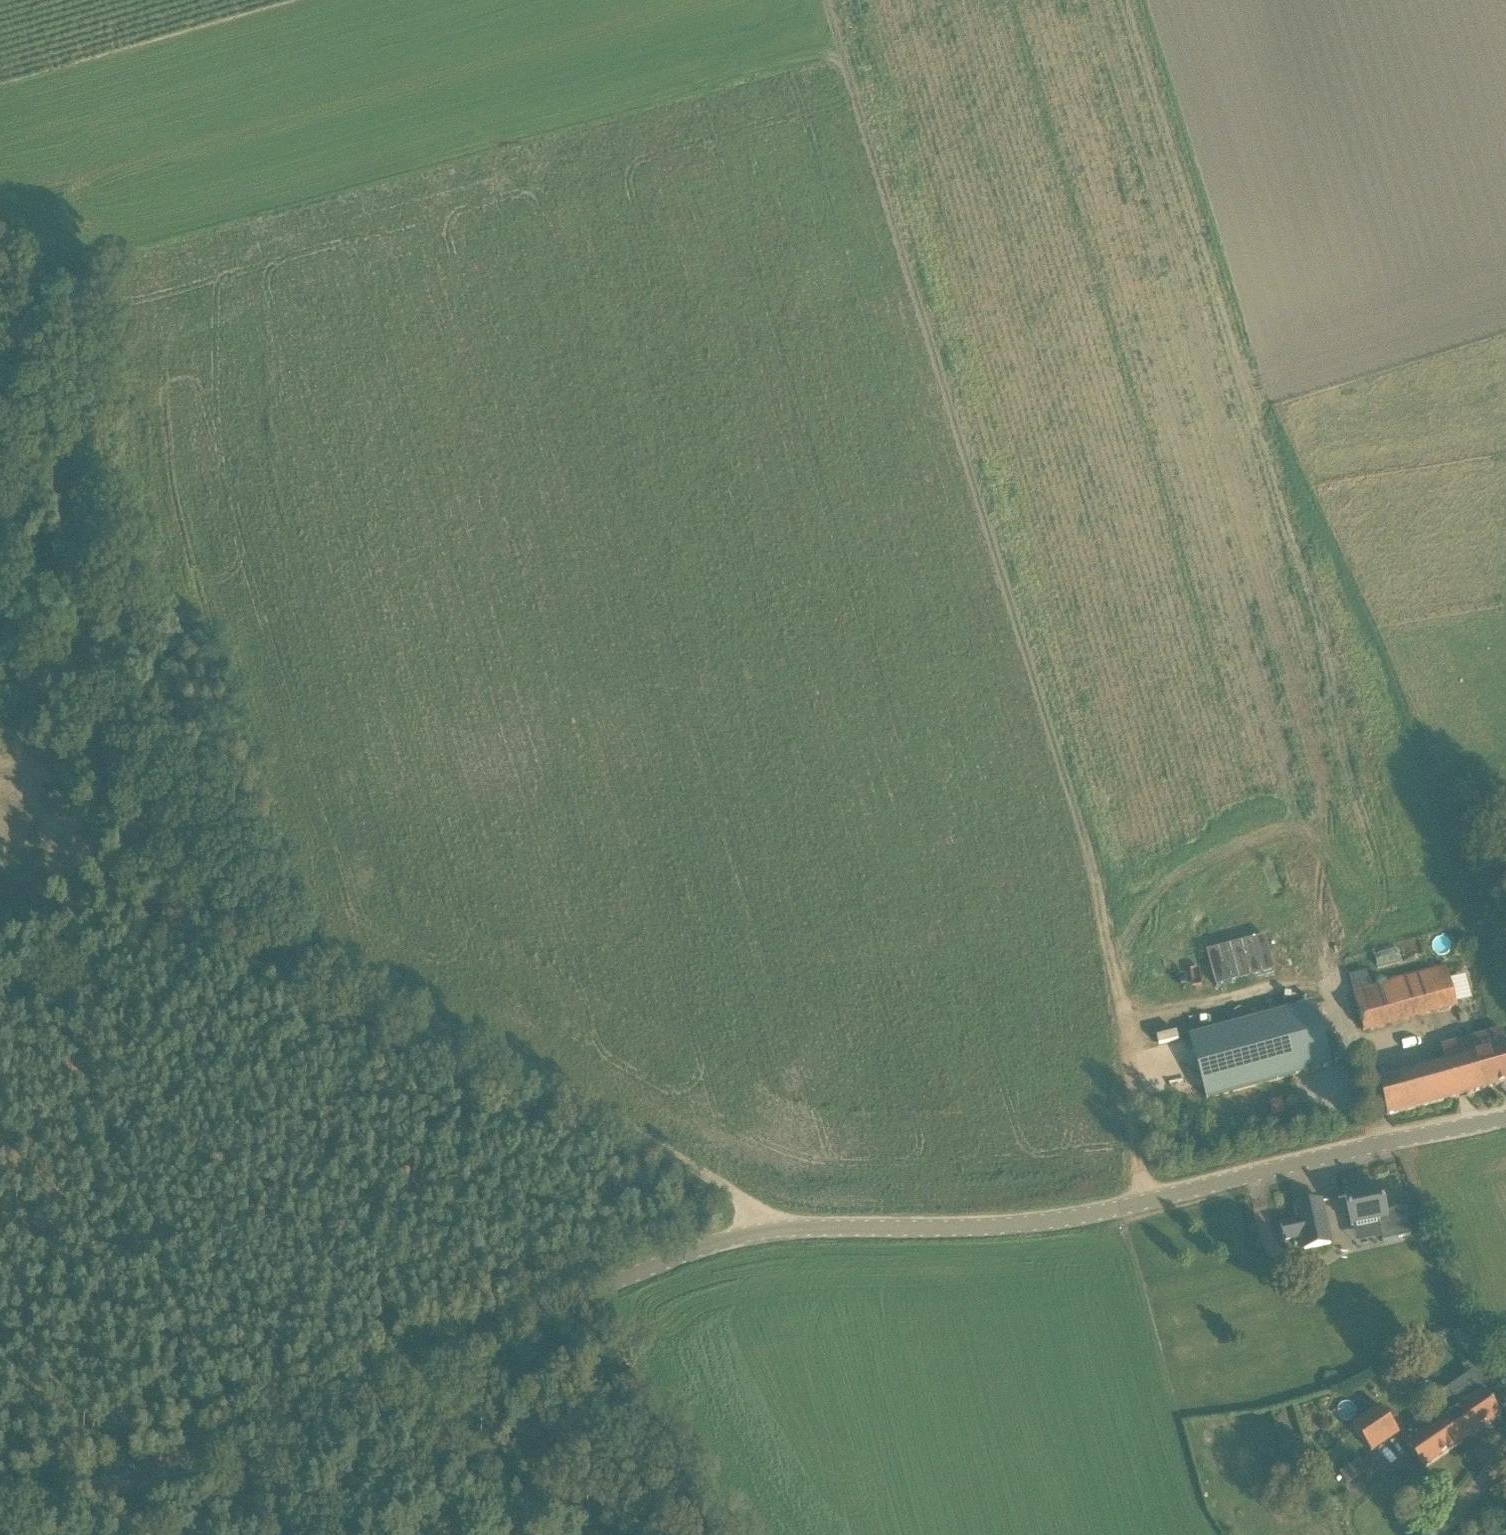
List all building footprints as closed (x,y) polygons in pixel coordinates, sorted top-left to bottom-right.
[(1208,986),(1269,975),(1262,936),(1201,948),(1208,986)] [(1437,1011),(1457,1006),(1446,965),(1426,971),(1437,1011)] [(1314,1004),(1189,1038),(1206,1099),(1331,1065),(1314,1004)] [(1377,1082),(1387,1117),(1505,1084),(1505,1044),(1502,1029),(1441,1046),(1446,1065),(1377,1082)] [(1269,1102),(1273,1117),(1284,1114),(1280,1099),(1269,1102)] [(1352,1227),(1373,1222),(1378,1221),(1382,1242),(1410,1236),(1405,1208),(1385,1212),(1381,1189),(1365,1192),(1361,1189),(1356,1189),(1352,1191),(1349,1195),(1345,1196),(1352,1227)] [(1330,1246),(1322,1202),(1322,1201),(1296,1206),(1299,1221),(1281,1225),(1284,1240),(1302,1237),(1305,1251),(1330,1246)] [(1448,1416),(1443,1420),(1460,1444),(1501,1416),(1484,1391),(1460,1408),(1448,1391),(1437,1399),(1448,1416)] [(1379,1406),(1352,1425),(1372,1453),(1399,1435),(1379,1406)] [(1423,1470),(1460,1444),(1443,1420),(1406,1445),(1423,1470)]
